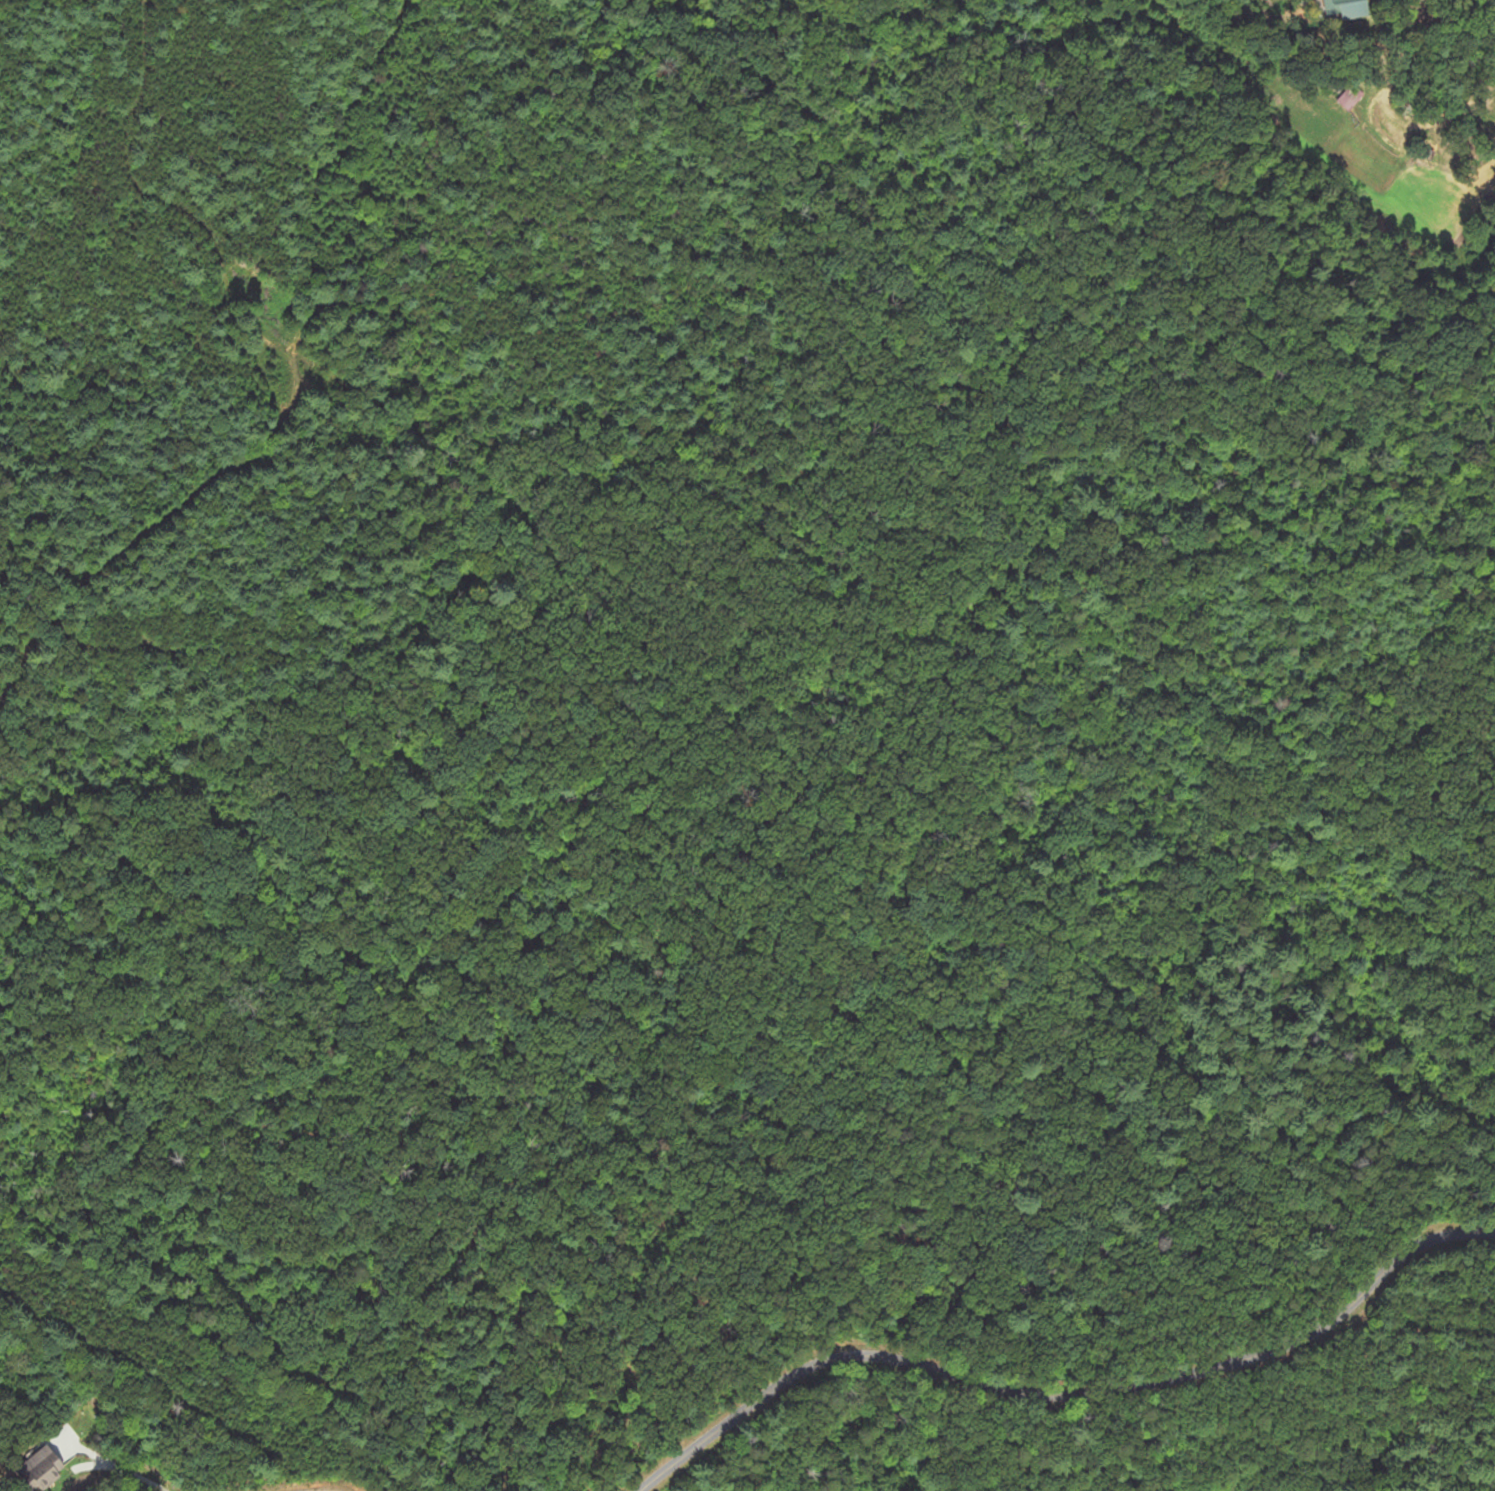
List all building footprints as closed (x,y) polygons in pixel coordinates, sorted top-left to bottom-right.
[(1370,16),(1367,0),(1323,0),(1327,18),(1339,15),(1341,23),(1370,16)] [(46,1445),(17,1469),(35,1490),(40,1490),(66,1470),(46,1445)]
